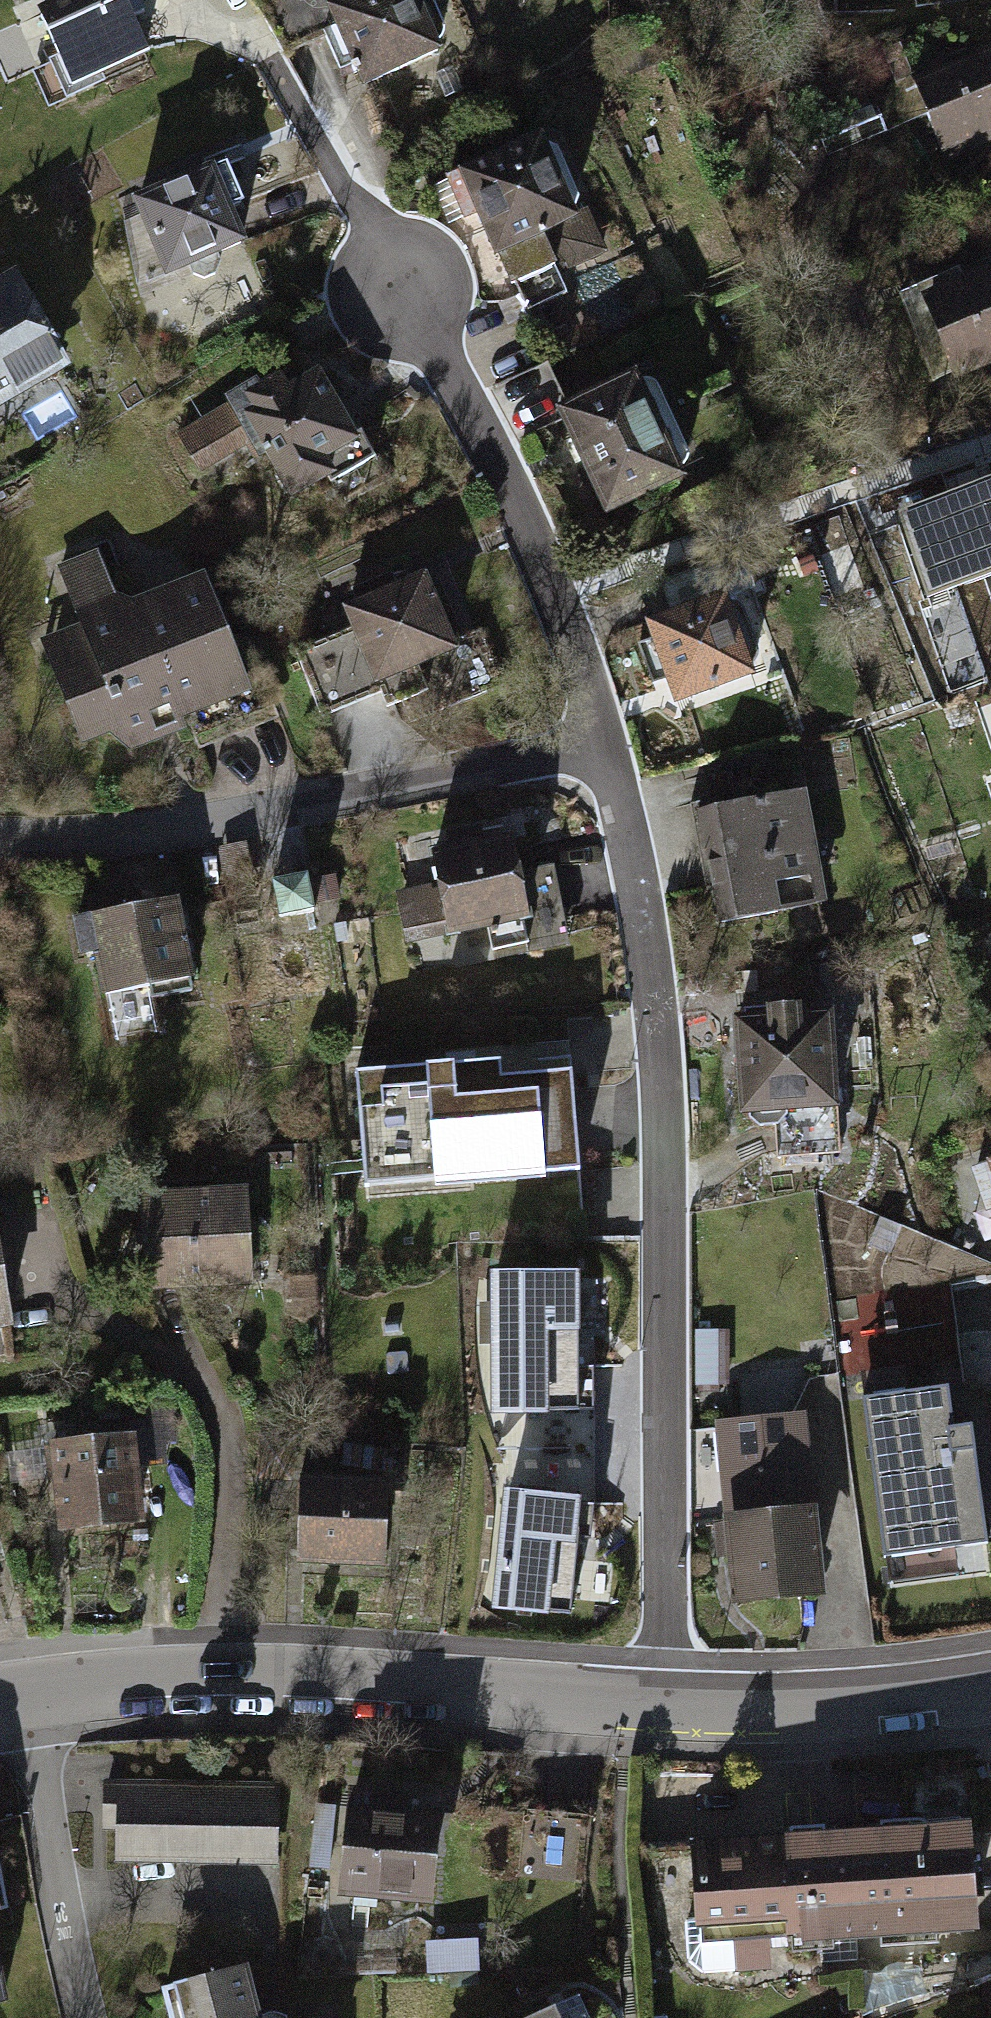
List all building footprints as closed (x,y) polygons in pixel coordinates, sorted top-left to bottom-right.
[(45,8),(82,89),(154,56),(129,0),(62,0),(45,8)] [(337,6),(372,83),(445,50),(422,0),(349,0),(337,6)] [(960,76),(990,147),(990,63),(960,76)] [(581,146),(508,177),(557,291),(631,259),(581,146)] [(231,153),(132,195),(166,276),(248,241),(232,205),(250,197),(231,153)] [(58,360),(49,344),(53,342),(43,322),(38,325),(16,285),(0,294),(0,393),(58,360)] [(961,302),(990,376),(990,290),(961,302)] [(342,355),(274,391),(329,496),(397,461),(342,355)] [(671,385),(597,423),(656,536),(730,498),(671,385)] [(931,593),(990,572),(990,477),(902,509),(931,593)] [(231,583),(87,636),(134,761),(278,707),(231,583)] [(469,591),(378,611),(395,683),(485,663),(469,591)] [(721,600),(654,625),(678,686),(745,661),(721,600)] [(828,900),(808,789),(699,809),(719,920),(828,900)] [(516,834),(432,851),(439,885),(397,893),(407,942),(448,933),(449,937),(534,920),(516,834)] [(312,884),(277,887),(281,928),(316,925),(312,884)] [(223,915),(112,913),(110,993),(221,995),(223,915)] [(832,1011),(734,1017),(741,1111),(838,1104),(832,1011)] [(496,1062),(355,1072),(364,1185),(577,1169),(569,1072),(498,1078),(496,1062)] [(251,1186),(139,1193),(145,1295),(256,1288),(251,1186)] [(12,1329),(0,1251),(0,1331),(12,1329)] [(497,1261),(497,1399),(578,1399),(578,1261),(497,1261)] [(960,1283),(964,1376),(990,1375),(990,1282),(960,1283)] [(947,1395),(869,1404),(887,1561),(988,1549),(975,1434),(952,1436),(947,1395)] [(818,1607),(804,1417),(717,1424),(731,1613),(818,1607)] [(136,1438),(50,1445),(58,1535),(144,1527),(136,1438)] [(583,1490),(511,1483),(500,1597),(572,1604),(583,1490)] [(389,1489),(300,1486),(298,1562),(387,1564),(389,1489)] [(275,1780),(100,1781),(101,1827),(114,1827),(115,1863),(275,1862),(275,1780)] [(343,1787),(335,1893),(429,1900),(436,1806),(408,1804),(409,1792),(343,1787)] [(960,1822),(688,1838),(695,1944),(966,1927),(960,1822)] [(157,1986),(166,2017),(260,2017),(243,1964),(157,1986)] [(551,2006),(524,2017),(557,2017),(551,2006)]
